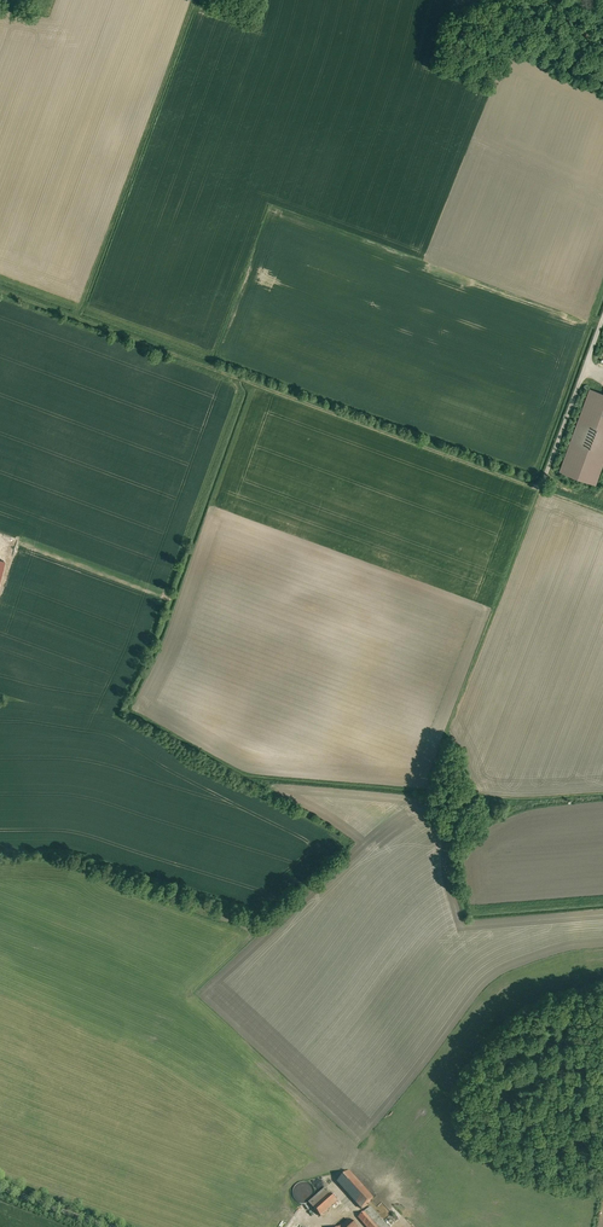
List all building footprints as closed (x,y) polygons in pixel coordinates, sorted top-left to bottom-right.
[(590,389),(559,470),(596,484),(602,464),(602,394),(590,389)] [(360,1209),(373,1199),(351,1170),(338,1180),(360,1209)] [(310,1184),(309,1183),(308,1183),(306,1182),(304,1182),(302,1182),(300,1183),(299,1183),(298,1184),(297,1184),(296,1185),(296,1186),(295,1187),(294,1188),(293,1190),(293,1191),(293,1192),(293,1193),(293,1194),(293,1196),(294,1197),(294,1198),(295,1199),(296,1200),(297,1202),(299,1203),(300,1203),(302,1204),(303,1204),(305,1204),(306,1204),(307,1203),(309,1203),(310,1202),(311,1201),(312,1200),(313,1198),(314,1197),(314,1196),(315,1195),(315,1193),(315,1191),(314,1190),(314,1189),(314,1188),(313,1186),(312,1185),(311,1184),(310,1184)] [(338,1202),(326,1188),(312,1200),(311,1201),(310,1202),(309,1203),(321,1216),(338,1202)] [(371,1206),(358,1217),(366,1226),(389,1226),(371,1206)] [(347,1219),(338,1226),(354,1226),(347,1219)]
